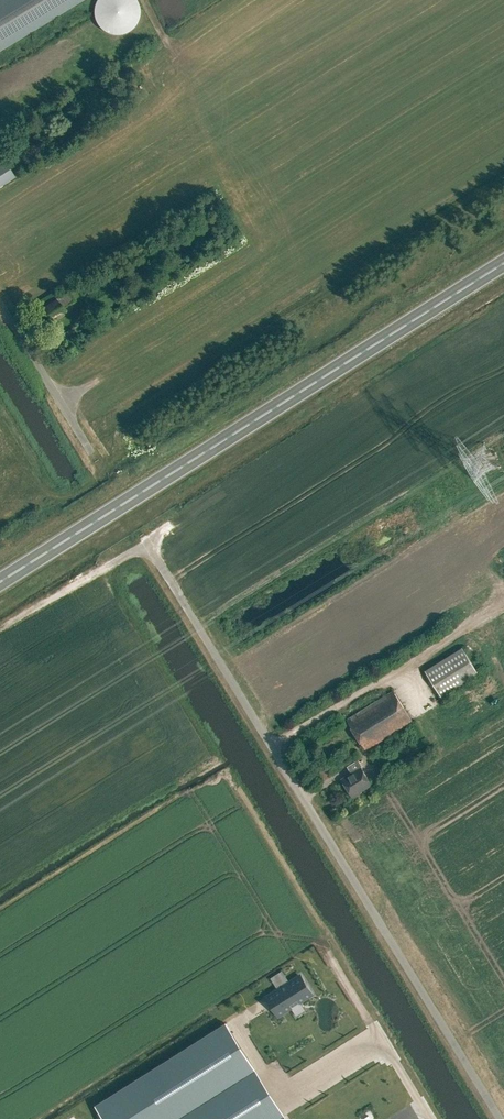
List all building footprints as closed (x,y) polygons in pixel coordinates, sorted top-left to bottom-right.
[(81,0),(0,0),(0,50),(81,0)] [(137,0),(98,0),(94,8),(96,22),(107,32),(121,34),(134,27),(140,14),(137,0)] [(0,162),(0,178),(11,171),(4,160),(0,162)] [(74,300),(70,292),(58,299),(58,298),(41,308),(49,320),(64,311),(62,307),(74,300)] [(441,697),(479,674),(462,648),(425,671),(441,697)] [(365,750),(411,721),(393,691),(347,719),(365,750)] [(352,797),(361,792),(360,791),(371,784),(360,767),(341,779),(352,797)] [(296,969),(263,990),(274,1008),(308,987),(296,969)] [(104,1118),(176,1118),(255,1069),(225,1023),(95,1105),(104,1118)] [(176,1118),(279,1118),(284,1116),(255,1069),(176,1118)]
